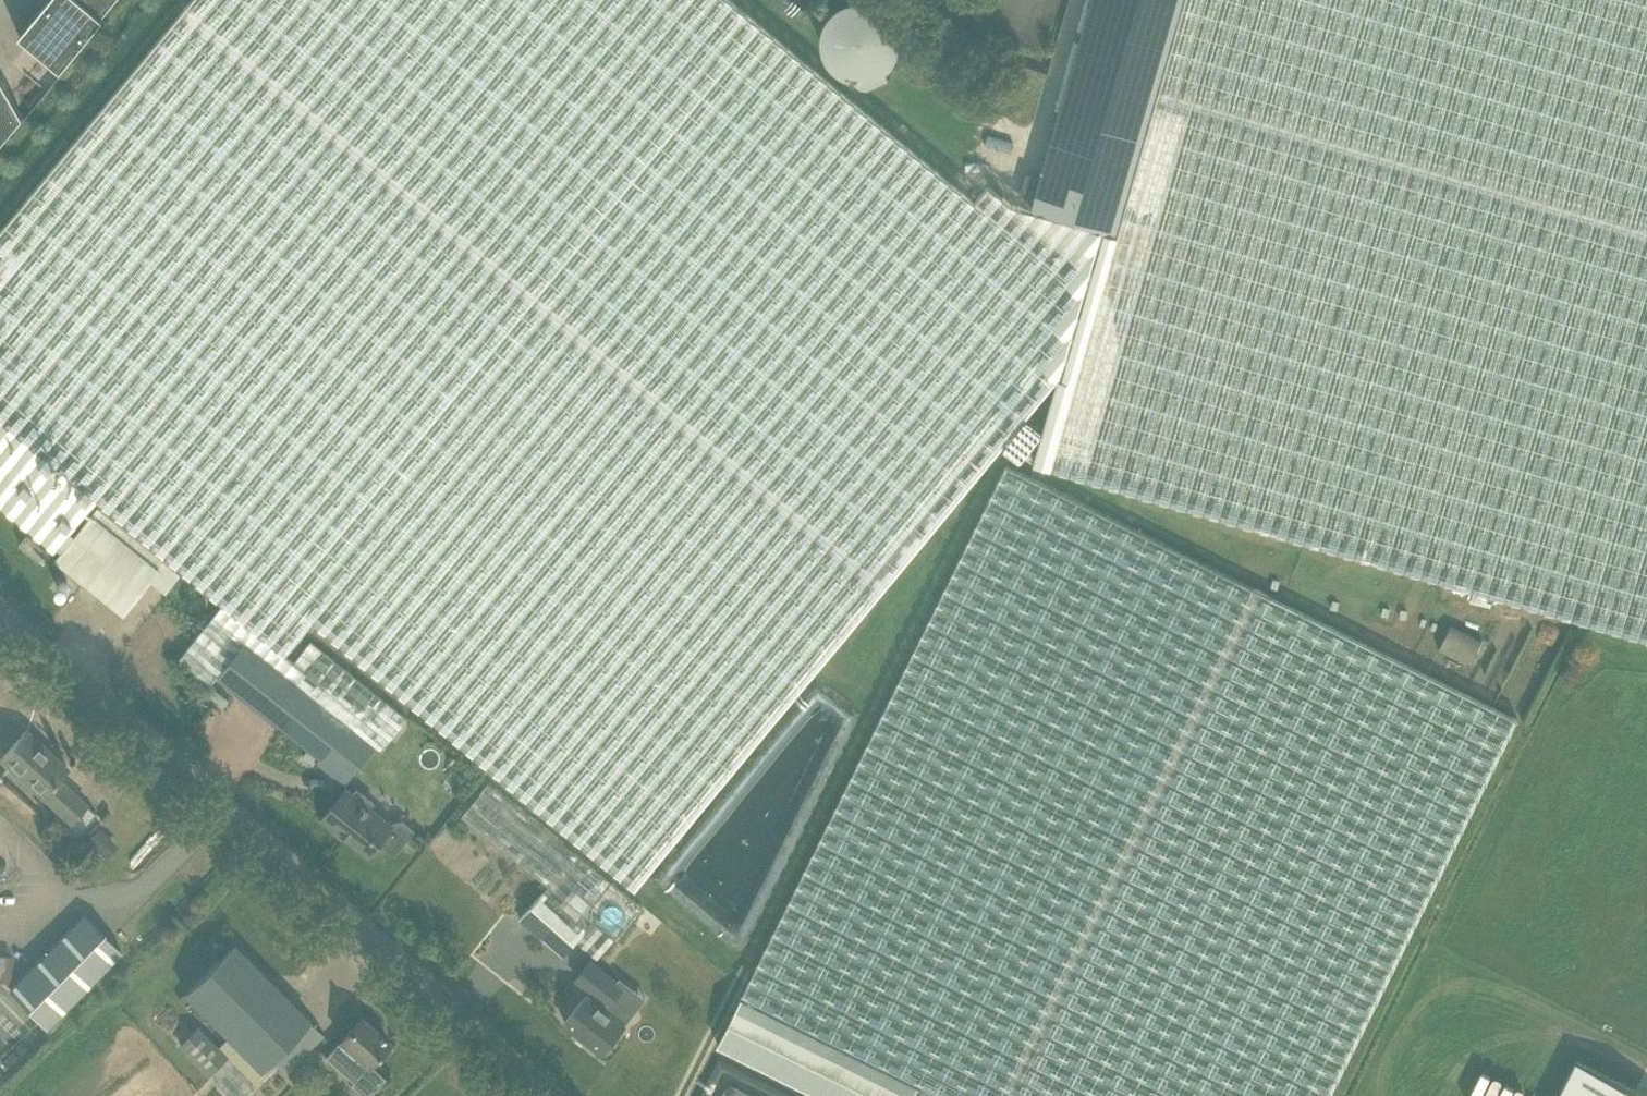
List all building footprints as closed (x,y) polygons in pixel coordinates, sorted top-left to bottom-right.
[(1033,206),(1019,206),(989,182),(977,198),(737,0),(188,0),(0,227),(0,245),(3,248),(0,252),(0,502),(59,551),(53,558),(123,615),(151,581),(164,592),(179,573),(97,506),(74,535),(69,530),(95,497),(287,652),(312,621),(636,898),(1056,380),(1034,463),(1646,638),(1646,0),(1093,0),(1033,206)] [(19,35),(61,70),(103,18),(101,16),(115,0),(48,0),(19,35)] [(887,77),(882,62),(897,56),(876,0),(845,0),(819,10),(850,91),(887,77)] [(923,54),(896,84),(958,140),(985,110),(923,54)] [(23,115),(0,75),(0,143),(23,115)] [(718,1045),(818,1095),(1330,1095),(1516,722),(1271,600),(1272,596),(1007,465),(718,1045)] [(222,603),(221,605),(179,657),(210,682),(217,674),(323,760),(320,764),(346,785),(376,747),(380,750),(407,717),(311,638),(295,659),(222,603)] [(1449,626),(1439,649),(1471,663),(1481,639),(1449,626)] [(42,795),(71,822),(87,803),(57,777),(67,767),(66,766),(64,769),(41,748),(43,746),(25,730),(0,757),(42,795)] [(487,781),(460,815),(543,881),(538,887),(543,891),(519,919),(562,956),(593,920),(616,938),(642,905),(487,781)] [(369,854),(379,841),(394,853),(413,829),(402,820),(393,822),(391,824),(370,808),(373,803),(356,789),(352,793),(345,788),(322,817),(369,854)] [(98,827),(86,841),(96,850),(108,836),(98,827)] [(46,1026),(120,952),(83,914),(9,988),(46,1026)] [(232,943),(184,991),(184,992),(178,999),(182,1003),(188,996),(228,1035),(217,1046),(198,1028),(180,1046),(230,1095),(245,1095),(277,1063),(272,1058),(310,1021),(232,943)] [(586,994),(564,1021),(565,1022),(566,1020),(588,1037),(587,1039),(602,1051),(624,1024),(632,1013),(613,997),(623,986),(617,981),(590,960),(576,978),(595,992),(591,997),(586,994)] [(324,1057),(352,1082),(350,1083),(364,1095),(366,1095),(384,1076),(369,1063),(374,1058),(388,1041),(361,1016),(324,1057)] [(1558,1095),(1646,1095),(1635,1090),(1576,1060),(1558,1095)]
